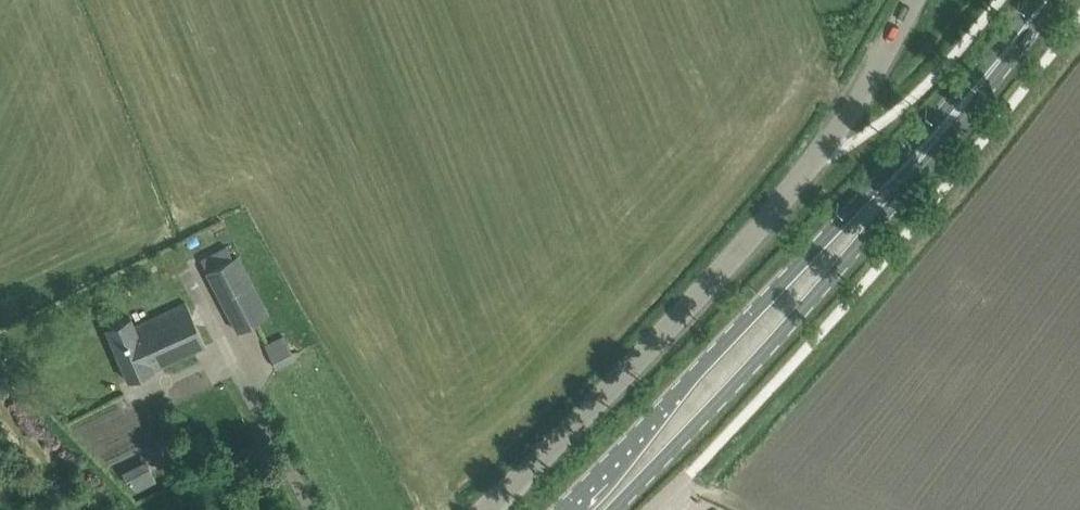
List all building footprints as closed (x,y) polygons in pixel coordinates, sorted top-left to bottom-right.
[(222,247),(199,256),(203,265),(226,256),(222,247)] [(207,270),(237,331),(269,315),(239,254),(207,270)] [(128,380),(206,345),(186,302),(134,325),(131,318),(105,329),(128,380)] [(265,345),(276,367),(294,358),(284,336),(265,345)] [(123,467),(131,491),(153,483),(144,459),(123,467)]
